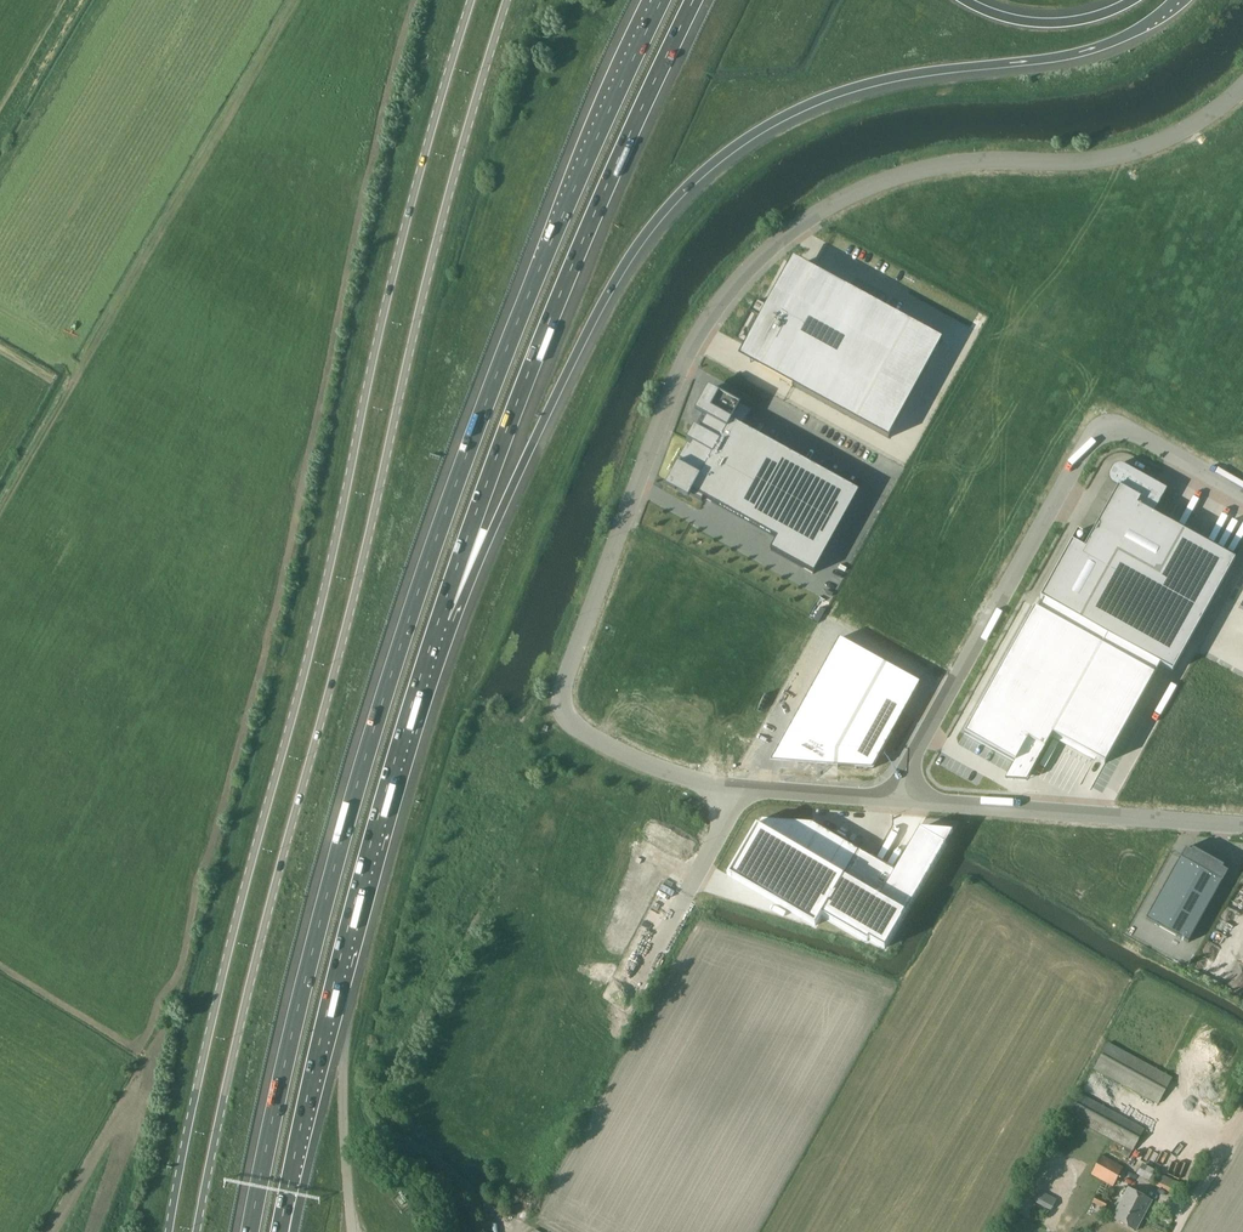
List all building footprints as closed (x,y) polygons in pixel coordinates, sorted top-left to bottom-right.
[(934,338),(786,261),(736,356),(884,433),(934,338)] [(715,389),(677,473),(776,526),(768,541),(816,567),(831,538),(825,535),(836,515),(841,517),(862,473),(838,458),(834,466),(748,420),(753,410),(715,389)] [(1031,621),(967,739),(1005,759),(1007,756),(1035,771),(1059,728),(1112,758),(1164,666),(1173,671),(1235,559),(1182,530),(1154,514),(1167,490),(1135,472),(1133,474),(1127,471),(1124,478),(1084,548),(1081,546),(1087,536),(1078,531),(1041,598),(1051,603),(1039,624),(1031,621)] [(833,658),(797,729),(828,743),(819,763),(884,757),(912,699),(833,658)] [(754,829),(725,884),(810,923),(815,914),(870,941),(872,938),(886,946),(945,843),(911,826),(890,866),(797,822),(754,829)] [(1185,848),(1147,919),(1189,942),(1227,871),(1221,868),(1222,865),(1193,850),(1192,852),(1185,848)] [(1157,1102),(1171,1077),(1108,1043),(1094,1068),(1157,1102)] [(1129,1158),(1145,1129),(1081,1094),(1069,1115),(1125,1147),(1121,1154),(1129,1158)] [(1114,1186),(1124,1168),(1102,1155),(1091,1174),(1114,1186)] [(1151,1180),(1155,1170),(1143,1164),(1138,1174),(1151,1180)] [(1176,1195),(1181,1184),(1158,1174),(1153,1184),(1176,1195)] [(1136,1231),(1151,1201),(1128,1188),(1112,1218),(1136,1231)] [(1051,1211),(1057,1199),(1040,1190),(1034,1201),(1051,1211)] [(1105,1208),(1109,1202),(1096,1196),(1093,1202),(1105,1208)]
